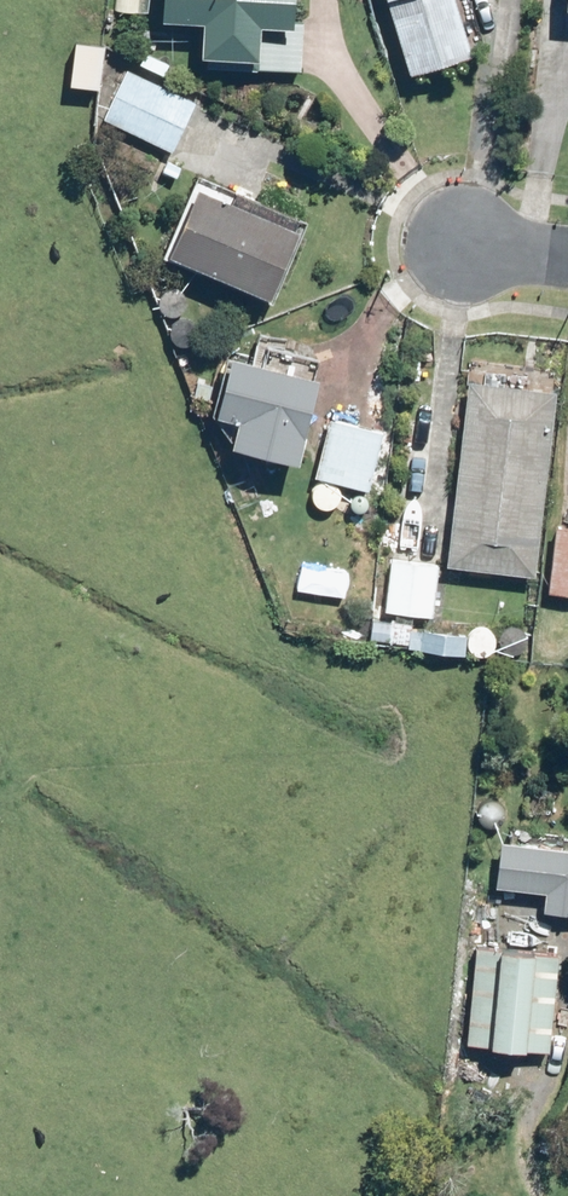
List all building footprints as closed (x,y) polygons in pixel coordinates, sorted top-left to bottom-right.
[(141,0),(118,0),(117,11),(141,12),(141,0)] [(179,24),(206,26),(204,60),(213,61),(213,68),(303,73),(305,26),(296,26),(297,0),(181,0),(179,24)] [(413,77),(474,57),(456,0),(389,0),(413,77)] [(100,89),(106,48),(77,44),(72,86),(100,89)] [(170,65),(147,54),(141,64),(165,77),(170,65)] [(105,119),(173,154),(198,105),(143,78),(147,70),(134,63),(105,119)] [(183,168),(168,161),(164,171),(178,178),(183,168)] [(172,258),(271,301),(301,235),(201,191),(172,258)] [(235,451),(301,467),(328,359),(283,348),(282,352),(270,349),(266,368),(229,359),(214,419),(241,426),(235,451)] [(471,384),(449,567),(536,577),(557,394),(471,384)] [(370,491),(383,435),(332,422),(318,478),(370,491)] [(557,529),(550,594),(567,595),(567,530),(557,529)] [(393,561),(386,612),(435,618),(441,566),(393,561)] [(414,623),(393,621),(391,643),(411,645),(414,623)] [(422,653),(466,656),(467,638),(424,634),(422,653)] [(502,848),(498,890),(547,894),(545,914),(567,916),(567,854),(502,848)] [(552,1053),(559,958),(477,951),(469,1047),(552,1053)]
